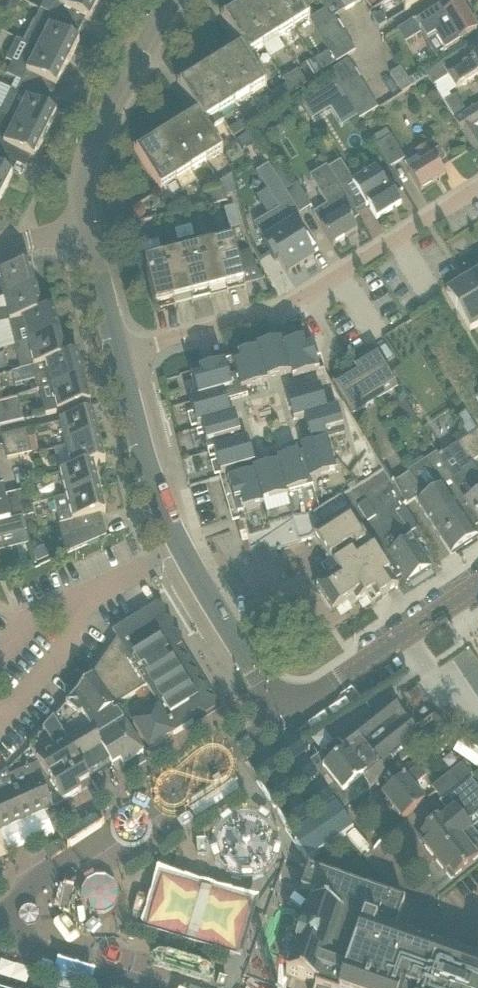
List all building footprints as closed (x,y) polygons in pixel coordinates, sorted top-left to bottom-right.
[(20,0),(11,0),(8,7),(16,11),(21,0),(20,0)] [(41,9),(77,27),(82,16),(91,21),(101,0),(46,0),(41,9)] [(264,49),(279,39),(255,0),(246,0),(237,5),(264,49)] [(279,39),(294,30),(275,0),(255,0),(279,39)] [(294,30),(309,21),(309,20),(297,0),(275,0),(294,30)] [(319,1),(325,11),(330,20),(334,17),(346,10),(340,1),(339,0),(321,0),(319,1)] [(340,1),(346,10),(361,0),(339,0),(340,1)] [(405,12),(424,0),(398,0),(405,12)] [(222,15),(240,45),(248,58),(264,49),(237,5),(222,15)] [(443,19),(436,7),(413,21),(397,31),(405,44),(421,35),(426,43),(436,37),(446,53),(459,45),(457,43),(476,32),(462,7),(443,19)] [(77,27),(41,9),(24,42),(69,65),(80,42),(72,38),(77,27)] [(340,26),(334,17),(330,20),(325,11),(309,20),(309,21),(314,29),(320,38),(340,26)] [(379,28),(386,23),(381,14),(373,19),(379,28)] [(345,35),(340,26),(320,38),(325,47),(345,35)] [(350,44),(345,35),(325,47),(330,54),(331,56),(350,44)] [(17,39),(5,62),(12,66),(27,73),(22,83),(44,93),(49,83),(57,87),(69,65),(24,42),(17,39)] [(355,52),(350,44),(331,56),(332,58),(336,64),(355,52)] [(240,45),(224,54),(251,98),(267,89),(248,58),(240,45)] [(470,63),(462,51),(445,62),(426,74),(434,87),(447,78),(455,91),(477,77),(477,78),(477,58),(470,63)] [(224,54),(209,64),(236,108),(251,98),(224,54)] [(331,56),(330,54),(315,63),(321,73),(336,64),(332,58),(331,56)] [(321,73),(315,63),(314,61),(301,68),(309,81),(321,73)] [(335,82),(355,71),(349,61),(330,73),(335,82)] [(236,108),(209,64),(194,73),(220,117),(236,108)] [(7,75),(22,83),(27,73),(12,66),(7,75)] [(390,76),(402,94),(412,88),(400,69),(390,76)] [(283,80),(291,94),(307,85),(298,71),(283,80)] [(361,81),(355,71),(335,82),(336,84),(342,92),(361,81)] [(194,73),(178,82),(196,112),(205,126),(208,132),(214,128),(223,122),(220,117),(194,73)] [(367,90),(361,81),(342,92),(346,100),(347,102),(367,90)] [(0,114),(1,115),(16,122),(46,137),(57,115),(49,111),(55,99),(44,93),(22,83),(16,95),(11,92),(0,114)] [(336,84),(303,104),(313,120),(331,110),(346,100),(342,92),(336,84)] [(285,86),(270,95),(277,105),(292,96),(285,86)] [(372,100),(367,90),(347,102),(353,112),(372,100)] [(445,106),(453,118),(462,112),(464,115),(466,114),(457,99),(445,106)] [(359,120),(378,109),(372,100),(353,112),(359,120)] [(453,118),(463,136),(474,153),(477,150),(477,137),(473,128),(477,125),(477,107),(466,114),(464,115),(462,112),(453,118)] [(180,122),(206,164),(222,155),(208,132),(196,112),(180,122)] [(242,118),(248,128),(255,123),(249,113),(242,118)] [(1,115),(0,118),(0,156),(10,161),(20,166),(26,155),(35,159),(46,137),(16,122),(1,115)] [(206,164),(180,122),(165,131),(191,173),(206,164)] [(229,131),(234,139),(243,133),(238,125),(229,131)] [(276,140),(280,140),(284,136),(286,133),(286,130),(284,128),(282,126),(278,126),(272,131),(271,135),(271,138),(272,139),(276,140)] [(150,140),(176,182),(191,173),(165,131),(150,140)] [(378,145),(391,167),(404,159),(391,137),(378,145)] [(176,182),(150,140),(135,150),(160,192),(176,182)] [(407,174),(409,177),(420,194),(445,178),(425,147),(414,154),(422,165),(407,174)] [(222,156),(227,167),(231,166),(226,155),(222,156)] [(10,161),(0,156),(0,197),(2,198),(13,175),(5,171),(10,161)] [(340,162),(327,170),(331,177),(334,181),(354,214),(367,206),(368,208),(376,221),(401,206),(402,205),(389,185),(388,186),(386,187),(376,170),(354,184),(340,162)] [(279,210),(254,225),(264,242),(262,244),(265,248),(272,259),(276,257),(277,259),(288,276),(313,260),(302,243),(293,230),(292,230),(287,222),(299,215),(284,192),(274,176),(268,166),(256,173),(279,210)] [(355,215),(334,181),(318,192),(326,206),(311,216),(332,249),(357,233),(351,223),(358,219),(355,215)] [(299,215),(311,207),(297,184),(284,192),(299,215)] [(144,210),(139,208),(134,210),(133,216),(137,220),(142,220),(145,215),(144,210)] [(193,304),(211,300),(198,251),(195,238),(178,242),(181,255),(193,304)] [(234,242),(216,246),(228,295),(246,291),(242,275),(258,271),(251,254),(238,257),(234,242)] [(216,246),(198,251),(211,300),(228,295),(216,246)] [(158,313),(176,308),(163,260),(160,250),(143,255),(144,259),(145,264),(158,313)] [(181,255),(163,260),(176,308),(193,304),(181,255)] [(4,298),(37,290),(31,266),(0,274),(0,281),(4,298)] [(468,279),(477,296),(477,274),(468,279)] [(445,293),(469,333),(477,327),(477,296),(468,279),(445,293)] [(9,323),(43,314),(37,290),(4,298),(8,312),(0,313),(0,325),(9,323)] [(9,323),(15,347),(28,344),(28,343),(60,335),(54,311),(43,314),(9,323)] [(28,344),(15,347),(21,371),(32,369),(31,368),(66,359),(60,335),(28,343),(28,344)] [(317,518),(341,502),(382,475),(385,474),(375,457),(329,383),(326,378),(324,372),(319,374),(315,361),(318,360),(312,341),(285,349),(283,343),(257,351),(257,353),(231,361),(232,362),(224,364),(218,365),(209,368),(191,373),(198,401),(190,404),(197,431),(201,429),(208,454),(213,453),(221,478),(226,477),(234,504),(231,505),(235,520),(238,519),(248,556),(259,548),(263,546),(265,545),(270,553),(312,541),(315,539),(316,538),(315,537),(325,531),(317,518)] [(354,417),(398,390),(374,351),(352,365),(354,369),(333,382),(354,417)] [(37,391),(39,391),(84,381),(78,356),(66,359),(31,368),(32,369),(37,391)] [(84,381),(39,391),(45,416),(90,405),(84,381)] [(0,403),(0,415),(21,410),(18,399),(0,403)] [(20,423),(23,422),(21,410),(0,415),(0,428),(20,423)] [(470,437),(477,450),(477,433),(465,413),(458,417),(470,437)] [(60,423),(66,448),(99,439),(93,415),(73,420),(60,423)] [(26,432),(2,438),(5,449),(29,443),(26,432)] [(471,462),(477,458),(477,450),(470,437),(468,438),(456,446),(464,459),(468,464),(471,462)] [(66,448),(72,472),(94,467),(105,464),(99,439),(66,448)] [(8,461),(28,456),(32,455),(29,443),(5,449),(8,461)] [(477,536),(477,522),(454,482),(450,475),(436,454),(407,473),(408,475),(391,486),(400,501),(402,500),(407,509),(416,502),(450,555),(477,538),(477,537),(477,536)] [(450,475),(454,482),(477,522),(477,478),(473,471),(469,464),(468,464),(464,459),(461,468),(450,475)] [(60,475),(66,500),(100,491),(94,467),(72,472),(60,475)] [(23,474),(25,484),(35,481),(34,477),(28,473),(23,474)] [(382,475),(341,502),(394,584),(402,579),(407,585),(429,571),(408,538),(417,532),(399,504),(400,503),(382,475)] [(25,533),(22,518),(16,494),(5,497),(2,488),(0,489),(0,538),(25,533)] [(22,518),(33,515),(27,491),(16,494),(22,518)] [(66,500),(54,503),(57,517),(63,539),(81,534),(100,530),(97,518),(106,515),(100,491),(66,500)] [(394,584),(341,502),(317,518),(325,531),(315,537),(316,538),(315,539),(330,562),(334,559),(342,572),(316,589),(333,614),(353,602),(356,607),(372,597),(376,604),(398,590),(397,589),(394,584)] [(44,548),(32,553),(37,563),(48,558),(44,548)] [(25,574),(35,569),(31,560),(27,562),(23,569),(25,574)] [(147,688),(177,735),(177,736),(195,725),(191,718),(200,713),(208,717),(216,712),(213,703),(205,698),(205,689),(197,684),(197,676),(188,671),(188,662),(180,648),(182,647),(182,638),(173,633),(173,624),(164,619),(165,610),(157,606),(113,633),(119,642),(118,643),(146,689),(147,688)] [(134,724),(150,752),(151,752),(175,737),(158,709),(157,710),(151,700),(152,699),(145,689),(146,689),(118,643),(94,677),(114,709),(135,696),(141,706),(140,706),(146,716),(134,724)] [(55,721),(55,722),(69,747),(90,782),(114,768),(114,769),(122,764),(124,768),(145,756),(135,739),(114,709),(94,677),(55,721)] [(342,813),(387,776),(387,775),(411,757),(426,745),(389,700),(389,701),(338,741),(337,741),(336,741),(337,742),(305,767),(342,813)] [(69,747),(55,722),(44,734),(45,735),(42,738),(41,738),(31,749),(40,764),(57,792),(46,796),(52,811),(64,804),(83,793),(80,789),(91,783),(90,782),(69,747)] [(432,788),(442,801),(468,781),(468,782),(471,779),(461,766),(432,788)] [(0,778),(0,833),(52,811),(46,796),(40,784),(33,767),(10,777),(7,771),(0,778)] [(404,778),(397,783),(382,795),(403,821),(418,808),(424,803),(416,792),(413,788),(426,778),(418,768),(405,779),(404,778)] [(433,861),(465,835),(475,828),(477,825),(477,794),(468,782),(468,781),(442,801),(442,802),(439,804),(445,810),(451,806),(453,809),(447,813),(436,822),(420,835),(428,845),(423,848),(433,861)] [(433,861),(443,874),(448,870),(454,877),(477,859),(477,839),(472,844),(465,835),(433,861)] [(297,979),(316,986),(315,987),(477,987),(477,954),(473,969),(392,941),(405,904),(308,871),(300,893),(315,898),(313,903),(311,902),(286,975),(297,979)]
